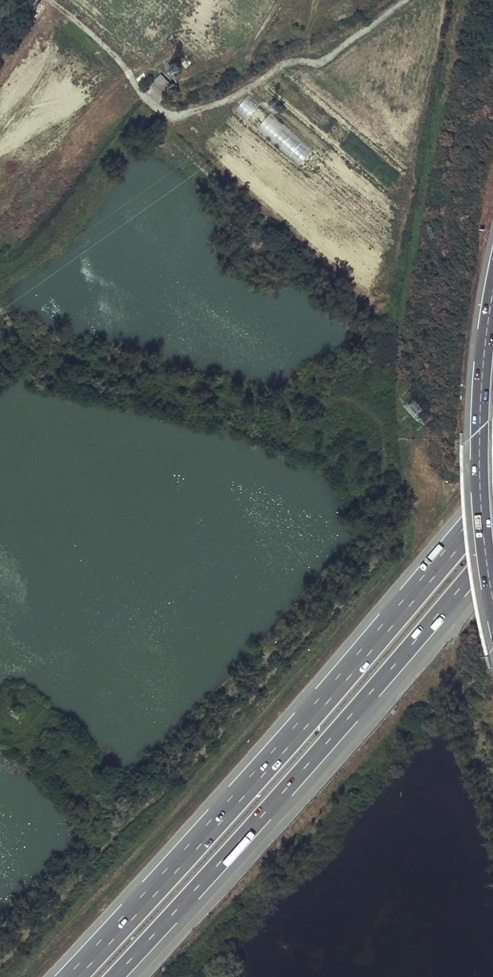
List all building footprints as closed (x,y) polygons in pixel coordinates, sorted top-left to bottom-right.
[(156,100),(172,84),(160,73),(144,89),(156,100)] [(235,110),(300,165),(313,150),(248,95),(235,110)]
